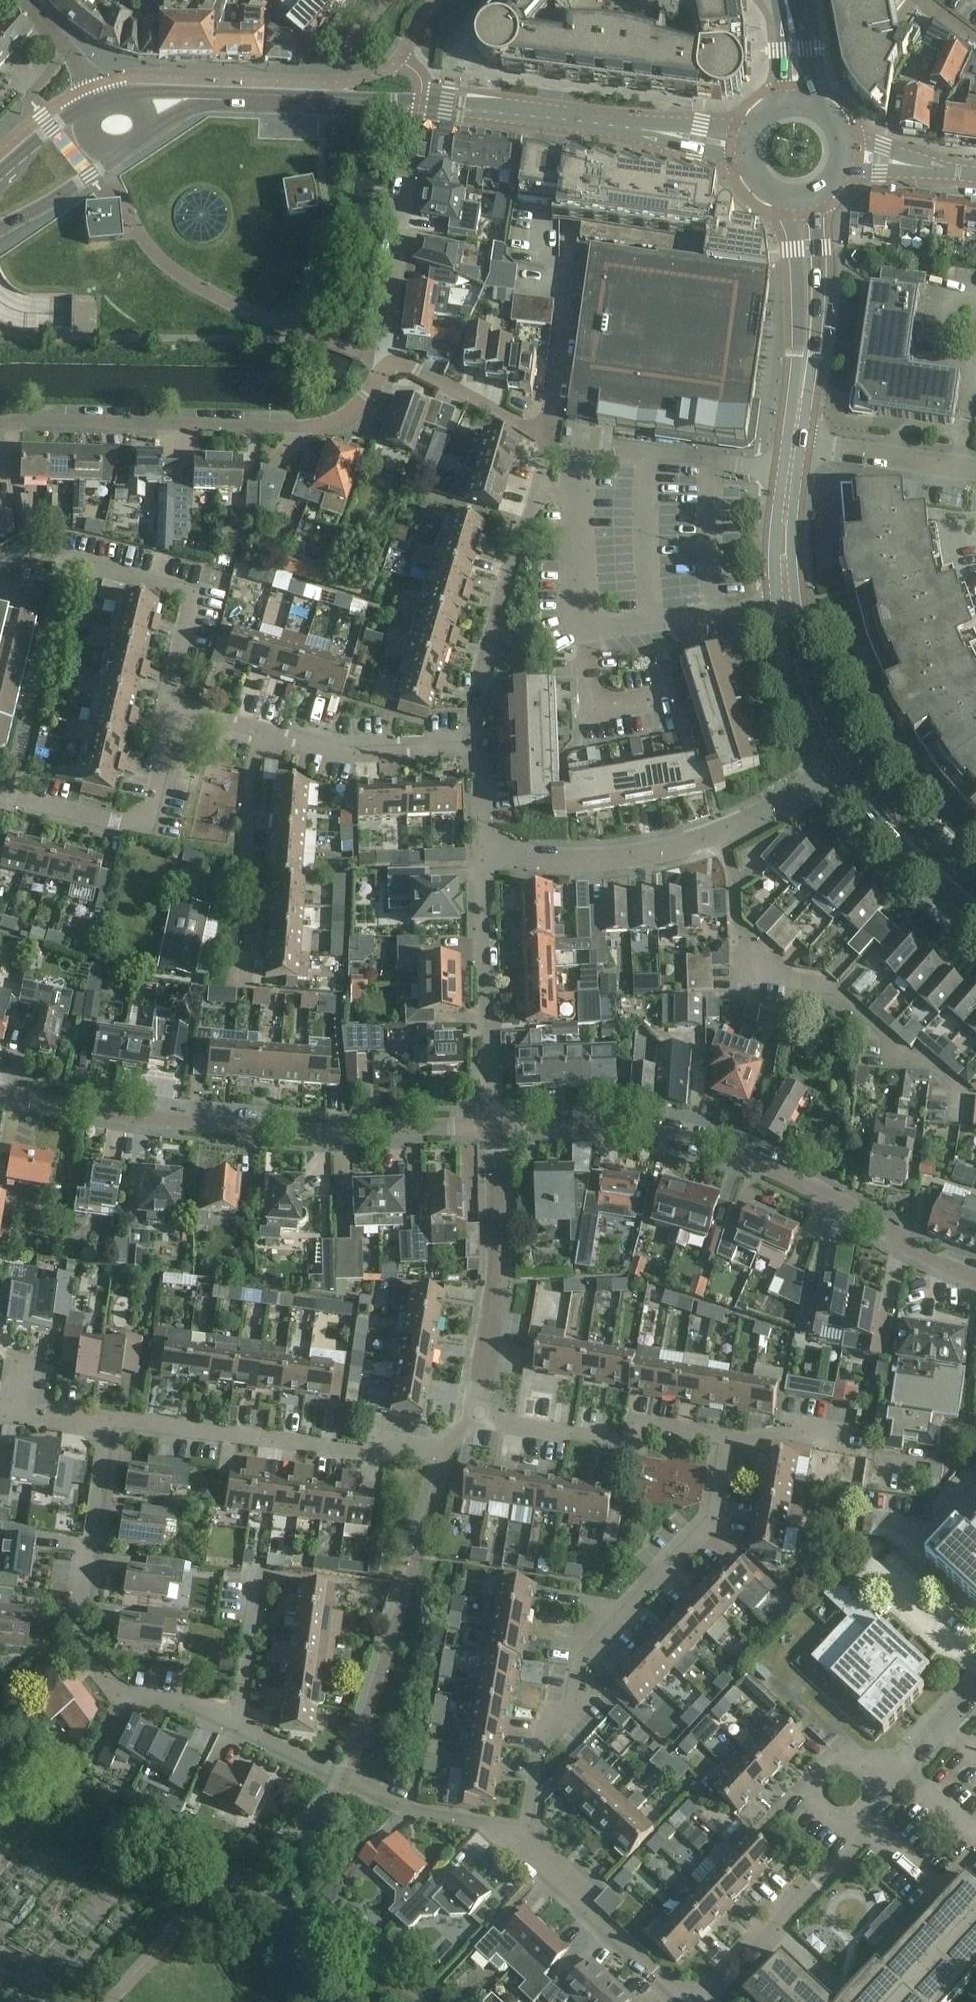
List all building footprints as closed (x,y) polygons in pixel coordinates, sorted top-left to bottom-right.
[(75,0),(48,0),(46,2),(53,9),(66,21),(80,32),(95,16),(75,0)] [(158,21),(158,59),(158,60),(210,60),(210,13),(217,0),(158,0),(158,21)] [(239,29),(219,29),(227,0),(217,0),(210,13),(210,60),(237,60),(239,29)] [(298,8),(289,0),(275,0),(292,15),(284,23),(307,44),(321,28),(298,8)] [(319,0),(305,0),(304,1),(303,0),(289,0),(298,8),(321,28),(334,13),(319,0)] [(346,0),(319,0),(334,13),(346,0)] [(503,67),(503,70),(502,71),(721,101),(721,100),(721,96),(725,96),(743,80),(743,76),(747,76),(748,76),(746,35),(741,4),(740,0),(494,0),(478,18),(479,18),(480,18),(488,26),(487,26),(484,28),(483,29),(481,32),(480,33),(479,35),(478,37),(477,40),(477,42),(477,44),(477,47),(477,50),(478,51),(478,53),(479,55),(480,57),(482,59),(484,61),(486,63),(488,64),(490,65),(493,66),(494,67),(497,67),(500,67),(503,67)] [(886,121),(887,120),(886,119),(893,80),(914,41),(905,36),(901,44),(895,40),(890,9),(897,0),(829,0),(843,72),(844,72),(845,75),(848,81),(851,86),(854,91),(858,96),(860,98),(864,103),(866,105),(871,110),(873,112),(878,115),(881,117),(886,121)] [(119,53),(127,22),(128,22),(129,17),(112,8),(106,23),(102,22),(95,16),(80,32),(97,44),(119,53)] [(237,60),(260,60),(263,9),(240,8),(239,29),(237,60)] [(34,30),(15,10),(0,26),(0,67),(34,30)] [(951,91),(968,56),(971,58),(973,53),(974,52),(933,19),(920,45),(942,56),(930,81),(951,91)] [(158,59),(158,21),(137,21),(137,24),(128,22),(127,22),(119,53),(137,58),(158,59)] [(289,62),(291,33),(280,33),(280,27),(269,27),(268,32),(266,32),(264,61),(289,62)] [(975,142),(975,55),(975,54),(968,104),(958,102),(957,110),(952,109),(951,115),(947,115),(944,137),(975,142)] [(928,132),(930,115),(937,116),(939,98),(932,97),(933,92),(920,90),(921,85),(912,84),(907,88),(906,94),(903,112),(901,128),(903,129),(903,132),(915,133),(916,133),(916,130),(928,132)] [(451,189),(459,133),(429,128),(423,132),(418,174),(433,177),(432,186),(451,189)] [(469,171),(474,135),(459,133),(451,189),(458,190),(459,184),(457,181),(459,169),(469,171)] [(474,135),(469,171),(478,172),(476,184),(479,188),(483,188),(485,173),(484,173),(490,137),(474,135)] [(484,173),(485,173),(493,174),(492,186),(494,190),(499,191),(501,175),(501,169),(506,139),(490,137),(484,173)] [(506,139),(501,169),(501,175),(509,176),(507,188),(510,192),(514,193),(521,141),(506,139)] [(670,252),(669,260),(770,273),(771,270),(767,243),(762,227),(717,192),(720,183),(695,174),(526,152),(520,202),(584,209),(579,239),(670,252)] [(312,184),(311,180),(309,181),(309,183),(283,187),(288,216),(314,211),(314,213),(317,212),(316,204),(316,200),(315,196),(314,192),(313,188),(312,184)] [(422,217),(434,219),(450,221),(449,232),(468,235),(476,237),(481,207),(464,204),(466,191),(458,190),(451,189),(432,186),(427,185),(422,217)] [(186,239),(187,240),(188,241),(189,241),(190,242),(191,242),(193,242),(194,243),(195,243),(197,243),(198,243),(199,243),(201,243),(202,243),(203,243),(204,243),(205,243),(207,243),(208,242),(209,242),(211,242),(212,241),(213,241),(214,240),(215,239),(216,239),(217,238),(218,237),(219,236),(220,235),(221,234),(222,233),(223,232),(223,231),(224,230),(225,229),(225,228),(226,227),(226,226),(227,224),(227,223),(228,222),(228,221),(228,219),(228,218),(228,217),(228,215),(228,214),(228,213),(228,212),(228,210),(227,209),(227,208),(227,207),(226,206),(226,204),(225,203),(225,202),(224,201),(223,200),(222,199),(221,198),(221,197),(220,196),(219,195),(218,194),(217,194),(216,193),(215,192),(213,191),(212,191),(211,190),(210,190),(209,189),(208,189),(206,189),(205,189),(204,188),(202,188),(201,188),(200,188),(199,188),(197,188),(196,189),(195,189),(194,189),(193,189),(191,190),(190,190),(189,191),(188,191),(187,192),(185,193),(184,194),(183,194),(182,195),(181,196),(180,197),(179,198),(179,199),(178,200),(177,201),(176,202),(176,203),(175,204),(175,206),(174,207),(174,208),(174,209),(173,210),(173,212),(173,213),(173,214),(173,215),(173,217),(173,218),(173,219),(173,221),(173,222),(174,223),(174,224),(174,225),(175,227),(176,228),(176,229),(177,230),(178,231),(178,232),(179,233),(180,234),(181,235),(182,236),(183,237),(184,238),(185,239),(186,239)] [(902,222),(905,196),(873,191),(870,217),(874,218),(873,229),(885,230),(886,224),(900,226),(901,221),(902,222)] [(933,226),(936,200),(905,196),(902,222),(901,221),(900,226),(900,232),(916,234),(917,224),(933,226)] [(496,205),(508,207),(510,199),(498,197),(496,205)] [(936,200),(933,226),(949,228),(947,239),(963,241),(964,234),(968,204),(936,200)] [(119,203),(87,207),(87,205),(85,205),(84,213),(84,217),(85,220),(85,224),(85,228),(86,232),(86,236),(87,239),(88,243),(90,243),(90,241),(123,240),(120,210),(119,203)] [(968,204),(964,234),(975,236),(975,205),(968,204)] [(481,271),(461,267),(465,246),(437,240),(436,246),(420,244),(420,247),(416,247),(413,249),(412,256),(414,259),(418,260),(417,262),(431,266),(428,284),(456,288),(458,276),(478,284),(481,271)] [(748,441),(770,273),(669,260),(590,249),(588,262),(586,261),(584,270),(583,270),(582,278),(586,278),(573,371),(574,371),(569,407),(599,410),(599,422),(748,441)] [(489,277),(516,280),(517,267),(491,264),(489,277)] [(882,281),(881,289),(871,287),(854,404),(860,413),(932,423),(951,426),(953,424),(960,378),(908,371),(919,295),(918,294),(919,286),(924,287),(926,275),(882,269),(880,281),(882,281)] [(516,280),(489,277),(484,289),(514,293),(516,280)] [(411,285),(407,312),(433,316),(433,315),(457,319),(457,320),(469,323),(474,311),(449,307),(451,291),(437,289),(411,285)] [(523,324),(526,299),(513,297),(510,322),(523,324)] [(535,325),(539,300),(526,299),(523,324),(535,325)] [(539,300),(535,325),(551,327),(554,302),(539,300)] [(455,333),(431,329),(433,316),(407,312),(403,337),(429,341),(428,341),(434,342),(432,357),(453,360),(464,335),(469,323),(457,320),(455,333)] [(487,373),(491,345),(492,337),(468,334),(464,370),(487,373)] [(491,345),(487,373),(486,382),(508,385),(509,385),(513,356),(514,356),(515,348),(491,345)] [(509,385),(508,385),(507,392),(531,395),(536,359),(514,356),(513,356),(509,385)] [(411,453),(421,426),(446,434),(454,411),(428,402),(426,408),(394,397),(379,443),(411,453)] [(474,457),(508,467),(515,445),(481,435),(474,457)] [(323,496),(342,448),(326,442),(313,480),(296,474),(288,497),(319,508),(323,496)] [(342,448),(323,496),(334,500),(322,534),(331,537),(360,454),(342,448)] [(47,482),(48,452),(21,451),(20,481),(47,482)] [(73,483),(74,452),(48,452),(47,482),(73,483)] [(83,511),(83,497),(84,483),(100,484),(101,453),(74,452),(73,483),(72,516),(81,517),(81,511),(83,511)] [(134,454),(133,470),(129,469),(128,498),(141,498),(142,481),(159,482),(160,455),(134,454)] [(216,491),(217,457),(193,457),(192,490),(216,491)] [(217,457),(216,491),(241,492),(242,458),(217,457)] [(468,479),(502,489),(508,467),(474,457),(468,479)] [(260,489),(261,466),(259,466),(259,483),(247,483),(246,511),(258,512),(258,513),(259,513),(260,489)] [(260,489),(259,513),(272,517),(286,475),(261,466),(260,489)] [(401,482),(403,471),(382,467),(380,478),(401,482)] [(502,489),(468,479),(461,503),(495,513),(502,489)] [(173,490),(173,522),(184,522),(185,509),(186,509),(187,481),(174,480),(173,490)] [(971,648),(975,646),(975,636),(963,607),(953,568),(944,571),(937,527),(928,528),(927,510),(906,512),(903,488),(891,488),(857,488),(841,488),(848,566),(867,641),(898,711),(940,776),(975,816),(975,658),(971,648)] [(173,490),(159,489),(156,533),(156,551),(172,554),(173,534),(172,534),(172,522),(173,522),(173,490)] [(32,533),(27,496),(13,499),(19,535),(32,533)] [(57,496),(46,496),(44,496),(43,525),(54,526),(55,510),(56,510),(57,496)] [(443,525),(439,537),(477,549),(484,525),(483,524),(485,517),(456,508),(453,517),(427,510),(424,519),(443,525)] [(0,512),(0,531),(0,533),(2,533),(3,539),(14,532),(14,530),(15,530),(12,511),(0,512)] [(83,533),(102,538),(105,525),(86,521),(83,533)] [(396,525),(391,540),(404,544),(408,529),(396,525)] [(416,547),(414,555),(470,572),(477,549),(439,537),(435,552),(416,547)] [(409,546),(407,554),(414,555),(416,547),(409,546)] [(212,564),(228,568),(230,558),(215,554),(212,564)] [(411,564),(414,555),(407,554),(404,562),(411,564)] [(429,571),(425,584),(463,595),(470,572),(414,555),(411,564),(410,566),(429,571)] [(321,586),(326,568),(316,565),(311,583),(321,586)] [(235,580),(236,569),(219,568),(218,579),(235,580)] [(290,610),(297,584),(291,582),(292,577),(277,572),(274,579),(290,584),(287,594),(283,608),(290,610)] [(159,595),(129,588),(88,578),(84,597),(116,604),(113,618),(170,632),(170,630),(159,627),(160,621),(153,619),(159,595)] [(255,580),(249,599),(272,606),(278,587),(255,580)] [(297,584),(290,610),(295,596),(303,598),(306,587),(297,584)] [(403,593),(400,602),(456,619),(463,595),(425,584),(421,599),(403,593)] [(341,610),(344,598),(336,595),(332,608),(341,610)] [(344,598),(341,610),(349,612),(352,600),(344,598)] [(415,618),(411,631),(449,642),(456,619),(400,602),(397,612),(415,618)] [(6,747),(37,617),(0,608),(0,751),(6,747)] [(89,637),(146,651),(149,636),(157,638),(158,632),(169,635),(170,632),(113,618),(109,632),(91,628),(89,637)] [(293,620),(294,639),(305,638),(305,620),(293,620)] [(248,668),(257,637),(225,628),(222,638),(230,640),(224,661),(248,668)] [(390,639),(387,649),(442,665),(449,642),(411,631),(407,645),(390,639)] [(377,646),(380,636),(365,632),(362,641),(377,646)] [(146,651),(89,637),(87,647),(105,651),(102,665),(159,679),(160,676),(149,674),(150,668),(142,666),(146,651)] [(271,674),(280,643),(257,637),(248,668),(271,674)] [(294,681),(303,650),(280,643),(271,674),(294,681)] [(326,657),(317,688),(341,695),(351,664),(337,660),(340,650),(329,647),(326,657)] [(402,663),(397,677),(436,688),(442,665),(387,649),(384,658),(402,663)] [(303,650),(294,681),(317,688),(326,657),(303,650)] [(677,761),(592,776),(588,755),(583,755),(585,769),(587,776),(569,780),(573,798),(555,798),(550,685),(510,686),(515,808),(554,807),(555,819),(566,818),(566,817),(714,791),(715,793),(726,789),(722,778),(760,766),(724,650),(685,662),(719,771),(702,776),(699,757),(687,759),(677,761)] [(356,664),(365,667),(367,657),(359,655),(356,664)] [(78,684),(134,698),(138,682),(146,684),(147,678),(159,681),(159,679),(102,665),(98,679),(80,675),(78,684)] [(376,686),(373,696),(390,701),(399,704),(406,706),(413,708),(421,711),(428,713),(429,710),(436,688),(397,677),(393,691),(376,686)] [(134,698),(78,684),(76,693),(94,698),(90,712),(148,725),(148,723),(137,720),(139,715),(131,713),(134,698)] [(397,711),(396,712),(404,714),(406,706),(399,704),(397,711)] [(406,706),(404,714),(411,716),(413,708),(406,706)] [(413,708),(411,716),(419,718),(421,711),(413,708)] [(421,711),(419,718),(426,720),(428,713),(421,711)] [(67,731),(123,744),(127,729),(135,731),(136,725),(147,728),(148,725),(90,712),(87,726),(69,721),(67,731)] [(67,731),(65,740),(83,744),(79,759),(118,768),(120,759),(123,744),(67,731)] [(674,746),(674,745),(682,743),(680,734),(663,737),(664,743),(669,747),(674,746)] [(648,740),(638,742),(640,752),(650,750),(648,740)] [(676,751),(677,761),(687,759),(685,749),(676,751)] [(56,777),(55,778),(65,781),(72,782),(73,783),(82,785),(90,787),(97,789),(105,790),(112,792),(116,776),(118,768),(79,759),(76,772),(58,768),(58,769),(56,777)] [(273,807),(305,809),(307,784),(287,782),(288,775),(275,774),(273,807)] [(429,785),(430,816),(455,815),(454,784),(429,785)] [(82,785),(80,793),(88,795),(90,787),(82,785)] [(430,816),(429,785),(404,786),(405,817),(430,816)] [(405,817),(404,786),(380,787),(381,818),(405,817)] [(90,787),(88,795),(95,797),(97,789),(90,787)] [(381,818),(380,787),(355,787),(356,818),(381,818)] [(97,789),(95,797),(103,799),(105,790),(97,789)] [(105,790),(103,799),(110,800),(112,792),(105,790)] [(305,809),(273,807),(271,831),(304,833),(305,809)] [(340,827),(340,836),(353,836),(352,827),(340,827)] [(304,833),(271,831),(269,855),(302,857),(304,833)] [(798,878),(816,856),(796,838),(792,842),(783,834),(761,860),(770,868),(771,867),(792,885),(798,878)] [(353,843),(353,836),(340,836),(340,844),(341,844),(341,854),(352,853),(352,843),(353,843)] [(31,843),(7,837),(0,866),(0,868),(24,874),(31,843)] [(47,880),(55,848),(31,843),(24,874),(47,880)] [(71,885),(78,854),(55,848),(47,880),(71,885)] [(179,851),(169,849),(167,858),(176,860),(179,851)] [(816,856),(798,878),(819,896),(843,867),(823,849),(816,856)] [(431,851),(431,864),(465,862),(464,850),(431,851)] [(431,864),(431,851),(423,852),(424,864),(431,864)] [(408,864),(408,854),(408,852),(382,853),(383,865),(408,864)] [(383,865),(382,853),(359,854),(359,866),(383,865)] [(408,854),(408,864),(420,864),(420,853),(408,854)] [(78,854),(71,885),(95,891),(103,860),(78,854)] [(302,857),(269,855),(268,879),(305,882),(300,881),(302,857)] [(843,867),(819,896),(840,914),(864,885),(843,867)] [(411,925),(455,923),(455,918),(459,918),(458,902),(454,902),(454,885),(422,886),(421,871),(386,872),(386,899),(410,899),(411,925)] [(333,884),(345,885),(346,876),(333,875),(333,884)] [(271,903),(304,906),(305,882),(268,879),(268,880),(272,880),(271,903)] [(684,882),(686,931),(700,930),(699,921),(713,921),(713,917),(725,917),(724,893),(712,893),(711,881),(684,882)] [(656,894),(657,932),(672,931),(672,942),(686,941),(686,931),(684,882),(682,882),(683,893),(656,894)] [(332,908),(344,909),(345,885),(333,884),(332,908)] [(578,912),(589,912),(588,884),(577,884),(578,912)] [(864,885),(840,914),(861,933),(863,931),(874,941),(889,923),(878,913),(886,904),(864,885)] [(522,914),(553,913),(552,886),(521,886),(522,897),(516,898),(516,914),(522,913),(522,914)] [(628,895),(630,933),(657,932),(656,894),(628,895)] [(630,933),(628,895),(600,896),(600,908),(589,908),(590,955),(596,955),(597,966),(606,966),(605,934),(630,933)] [(74,899),(71,914),(95,919),(98,905),(74,899)] [(207,910),(205,920),(205,921),(216,924),(220,902),(209,900),(207,910)] [(174,902),(159,968),(193,976),(207,910),(174,902)] [(304,906),(271,903),(269,928),(302,930),(304,906)] [(344,909),(332,908),(331,932),(343,933),(344,909)] [(578,941),(589,941),(589,912),(578,912),(578,941)] [(553,913),(522,914),(523,940),(554,939),(553,913)] [(6,931),(10,919),(2,916),(0,922),(0,929),(6,931)] [(802,917),(793,926),(794,926),(777,946),(785,953),(802,934),(803,935),(812,925),(802,917)] [(328,936),(330,921),(311,918),(309,934),(328,936)] [(794,926),(793,926),(784,918),(767,937),(777,946),(794,926)] [(18,921),(10,919),(6,931),(14,933),(18,921)] [(889,923),(874,941),(885,951),(877,960),(898,979),(923,950),(902,931),(900,933),(889,923)] [(302,930),(269,928),(267,952),(300,954),(302,930)] [(51,944),(55,933),(51,932),(48,931),(44,942),(51,944)] [(343,933),(331,932),(330,941),(343,942),(343,933)] [(64,936),(55,933),(51,944),(60,947),(64,936)] [(524,971),(555,969),(554,942),(523,944),(524,971)] [(729,955),(728,944),(722,944),(716,948),(716,956),(729,955)] [(456,960),(429,961),(419,961),(419,949),(396,949),(397,973),(416,972),(417,987),(457,986),(456,960)] [(923,950),(898,979),(919,997),(944,968),(923,950)] [(811,969),(816,963),(816,957),(809,951),(801,960),(811,969)] [(300,954),(267,952),(266,977),(288,978),(287,988),(297,988),(297,979),(308,980),(309,955),(300,954)] [(687,968),(712,967),(712,955),(686,956),(687,968)] [(310,966),(307,987),(326,989),(329,968),(310,966)] [(598,992),(597,967),(591,968),(581,968),(582,985),(578,985),(579,993),(598,992)] [(688,980),(713,979),(712,967),(687,968),(688,980)] [(944,968),(919,997),(940,1015),(946,1008),(947,1008),(966,987),(964,986),(944,968)] [(555,969),(524,971),(526,997),(557,995),(555,969)] [(50,1056),(53,1053),(62,1016),(67,1017),(72,994),(34,985),(36,974),(26,971),(23,982),(19,1004),(32,1007),(30,1019),(26,1018),(23,1034),(29,1035),(26,1047),(39,1050),(41,1054),(50,1056)] [(363,978),(351,978),(351,992),(362,991),(364,991),(364,988),(367,987),(367,982),(363,982),(363,978)] [(713,979),(688,980),(688,992),(713,990),(713,979)] [(947,1008),(966,1026),(975,1015),(975,984),(971,979),(964,986),(966,987),(947,1008)] [(330,988),(334,992),(339,988),(339,984),(334,980),(330,983),(330,988)] [(868,980),(853,1003),(866,1011),(881,988),(868,980)] [(457,986),(417,987),(417,1001),(404,1002),(405,1026),(434,1025),(434,1012),(457,1012),(457,986)] [(890,1030),(896,1023),(883,1012),(898,995),(890,987),(869,1012),(890,1030)] [(218,1004),(220,989),(208,988),(207,1003),(218,1004)] [(79,1018),(84,993),(83,993),(83,996),(75,995),(71,1017),(79,1018)] [(84,993),(79,1018),(98,1022),(102,996),(84,993)] [(260,1007),(261,994),(253,993),(252,1007),(260,1007)] [(261,994),(260,1007),(269,1008),(270,995),(261,994)] [(557,995),(526,997),(527,1022),(558,1021),(557,999),(564,1002),(575,1001),(575,994),(557,995)] [(308,1011),(309,997),(301,997),(300,1010),(308,1011)] [(317,1011),(317,1007),(318,998),(309,997),(308,1011),(317,1011)] [(702,997),(676,997),(676,1026),(702,1026),(702,997)] [(706,1001),(706,1020),(718,1020),(718,1008),(717,1008),(717,1001),(706,1001)] [(1,1041),(9,1004),(0,1002),(0,1041),(1,1041)] [(763,1008),(758,1025),(779,1031),(784,1013),(763,1008)] [(966,1026),(975,1034),(975,1015),(966,1026)] [(896,1023),(890,1030),(911,1048),(924,1033),(916,1026),(909,1034),(896,1023)] [(565,1025),(566,1038),(580,1037),(579,1024),(565,1025)] [(107,1062),(120,1064),(126,1028),(115,1026),(115,1027),(98,1025),(92,1064),(106,1066),(107,1062)] [(566,1038),(565,1025),(553,1026),(553,1039),(566,1038)] [(368,1027),(341,1028),(344,1053),(369,1053),(368,1027)] [(615,1027),(602,1027),(602,1039),(615,1039),(615,1027)] [(150,1059),(167,1062),(171,1037),(153,1034),(153,1039),(140,1037),(141,1030),(126,1028),(120,1064),(120,1068),(134,1070),(135,1067),(148,1069),(150,1059)] [(416,1028),(417,1039),(417,1041),(414,1041),(415,1052),(416,1052),(416,1067),(430,1067),(430,1075),(445,1075),(445,1066),(458,1066),(457,1037),(430,1038),(430,1028),(416,1028)] [(937,1059),(951,1044),(943,1037),(936,1045),(923,1034),(924,1033),(911,1048),(917,1041),(937,1059)] [(231,1080),(255,1082),(257,1047),(258,1035),(247,1034),(246,1046),(234,1045),(231,1080)] [(732,1100),(745,1062),(730,1057),(734,1044),(718,1039),(714,1052),(719,1054),(714,1069),(716,1070),(714,1078),(720,1080),(716,1094),(732,1100)] [(631,1102),(652,1103),(654,1070),(643,1069),(645,1042),(636,1041),(631,1102)] [(207,1078),(231,1080),(234,1045),(210,1043),(209,1045),(200,1044),(199,1057),(208,1058),(207,1078)] [(745,1062),(732,1100),(749,1105),(762,1068),(753,1065),(760,1045),(751,1043),(745,1062)] [(951,1044),(937,1059),(959,1078),(965,1071),(952,1059),(959,1051),(951,1044)] [(255,1082),(278,1084),(281,1049),(257,1047),(255,1082)] [(278,1084),(303,1086),(306,1051),(281,1049),(278,1084)] [(591,1051),(592,1086),(617,1085),(615,1050),(591,1051)] [(330,1053),(306,1051),(303,1086),(338,1089),(340,1073),(328,1072),(330,1053)] [(568,1087),(592,1086),(591,1051),(567,1052),(568,1087)] [(542,1053),(544,1088),(568,1087),(567,1052),(542,1053)] [(544,1088),(542,1053),(518,1053),(518,1055),(518,1073),(519,1089),(544,1088)] [(502,1055),(503,1073),(518,1073),(518,1055),(502,1055)] [(959,1078),(968,1086),(975,1076),(967,1068),(965,1071),(959,1078)] [(868,1084),(870,1069),(858,1069),(856,1086),(864,1087),(868,1084)] [(654,1070),(652,1103),(686,1106),(689,1072),(654,1070)] [(930,1074),(904,1071),(903,1085),(929,1087),(930,1074)] [(767,1119),(761,1131),(780,1141),(805,1096),(787,1086),(779,1100),(778,1100),(773,1109),(770,1108),(765,1118),(767,1119)] [(888,1186),(898,1117),(888,1116),(888,1117),(877,1116),(874,1139),(873,1139),(871,1158),(873,1159),(870,1184),(888,1186)] [(898,1117),(888,1186),(906,1188),(909,1164),(911,1164),(914,1145),(913,1144),(913,1139),(905,1138),(908,1119),(898,1117)] [(7,1182),(8,1183),(7,1186),(13,1188),(14,1184),(32,1187),(33,1183),(47,1186),(51,1160),(29,1155),(29,1151),(13,1148),(7,1182)] [(921,1162),(919,1174),(933,1177),(936,1165),(921,1162)] [(87,1166),(83,1189),(83,1193),(76,1192),(73,1212),(114,1218),(122,1167),(102,1164),(101,1168),(87,1166)] [(974,1188),(975,1183),(975,1173),(957,1166),(952,1180),(974,1188)] [(574,1170),(573,1170),(558,1170),(548,1170),(536,1170),(536,1171),(536,1176),(531,1176),(531,1189),(536,1189),(536,1191),(536,1193),(536,1209),(536,1223),(571,1223),(571,1243),(579,1244),(584,1215),(591,1174),(589,1174),(574,1174),(574,1170)] [(164,1213),(177,1214),(180,1174),(144,1171),(143,1180),(141,1180),(139,1211),(146,1211),(145,1224),(163,1226),(164,1213)] [(238,1178),(235,1178),(230,1172),(221,1171),(218,1176),(208,1175),(207,1187),(204,1187),(202,1212),(197,1212),(196,1227),(207,1228),(208,1213),(235,1215),(238,1178)] [(603,1176),(598,1215),(634,1220),(640,1177),(626,1175),(626,1180),(603,1176)] [(418,1210),(418,1219),(410,1219),(410,1233),(412,1265),(426,1264),(426,1247),(442,1247),(441,1235),(440,1208),(439,1179),(427,1179),(427,1184),(422,1184),(423,1210),(418,1210)] [(440,1208),(441,1235),(442,1247),(453,1246),(453,1236),(462,1236),(462,1209),(457,1209),(456,1183),(452,1183),(452,1179),(439,1179),(440,1208)] [(299,1211),(302,1182),(285,1181),(285,1185),(270,1184),(266,1229),(259,1229),(258,1240),(278,1242),(279,1231),(296,1232),(297,1223),(301,1223),(302,1223),(304,1222),(306,1220),(306,1218),(306,1216),(305,1213),(303,1211),(299,1211)] [(677,1248),(693,1190),(676,1186),(677,1184),(669,1182),(669,1184),(665,1183),(663,1190),(650,1187),(642,1221),(654,1223),(654,1225),(672,1230),(668,1245),(677,1248)] [(355,1228),(365,1228),(379,1228),(377,1184),(366,1185),(367,1187),(354,1187),(355,1228)] [(388,1184),(377,1184),(379,1228),(392,1228),(402,1227),(401,1186),(388,1186),(388,1184)] [(891,1189),(890,1199),(918,1201),(918,1191),(891,1189)] [(717,1258),(717,1257),(724,1235),(711,1231),(712,1224),(719,1197),(715,1196),(716,1194),(708,1192),(708,1194),(693,1190),(677,1248),(687,1250),(691,1235),(708,1239),(704,1254),(717,1258)] [(961,1224),(966,1209),(941,1200),(929,1235),(956,1245),(964,1225),(961,1224)] [(969,1201),(966,1209),(961,1224),(964,1225),(956,1245),(975,1252),(975,1204),(969,1201)] [(759,1256),(774,1221),(750,1211),(745,1224),(729,1217),(724,1235),(717,1257),(734,1265),(740,1248),(759,1256)] [(598,1216),(584,1215),(579,1244),(579,1246),(592,1247),(598,1216)] [(774,1221),(759,1256),(758,1257),(771,1263),(769,1269),(777,1273),(774,1279),(784,1284),(778,1299),(799,1308),(804,1275),(783,1265),(798,1231),(774,1221)] [(477,1270),(478,1260),(479,1260),(478,1226),(465,1226),(465,1260),(466,1260),(466,1271),(477,1270)] [(332,1242),(333,1296),(335,1296),(335,1282),(362,1281),(361,1229),(349,1229),(350,1241),(332,1242)] [(142,1251),(148,1252),(149,1232),(130,1231),(126,1270),(140,1271),(142,1251)] [(412,1265),(410,1233),(398,1234),(399,1265),(412,1265)] [(111,1266),(125,1267),(128,1238),(114,1237),(111,1266)] [(333,1296),(332,1242),(321,1242),(322,1277),(307,1278),(308,1293),(333,1296)] [(647,1264),(634,1259),(629,1276),(642,1281),(647,1264)] [(575,1260),(561,1260),(561,1273),(575,1273),(575,1260)] [(34,1285),(27,1329),(50,1332),(52,1318),(66,1320),(74,1262),(67,1261),(65,1275),(57,1274),(55,1288),(34,1285)] [(193,1275),(192,1264),(183,1264),(183,1274),(193,1275)] [(379,1282),(391,1281),(391,1266),(379,1267),(379,1282)] [(703,1300),(709,1282),(693,1277),(688,1295),(703,1300)] [(846,1331),(853,1296),(855,1283),(825,1278),(821,1305),(806,1303),(801,1334),(823,1338),(824,1328),(846,1331)] [(620,1293),(620,1281),(612,1281),(612,1293),(620,1293)] [(620,1281),(620,1293),(629,1293),(628,1281),(620,1281)] [(34,1285),(12,1282),(11,1289),(0,1288),(0,1318),(5,1318),(4,1326),(27,1329),(34,1285)] [(564,1295),(572,1294),(572,1282),(564,1282),(564,1295)] [(580,1282),(572,1282),(572,1294),(581,1294),(580,1282)] [(219,1300),(221,1288),(213,1287),(212,1299),(219,1300)] [(221,1288),(219,1300),(244,1303),(245,1291),(230,1289),(221,1288)] [(406,1313),(437,1319),(442,1294),(410,1289),(406,1313)] [(266,1306),(268,1294),(261,1293),(259,1305),(266,1306)] [(669,1307),(673,1296),(665,1293),(661,1305),(669,1307)] [(290,1309),(292,1298),(282,1296),(268,1294),(266,1306),(290,1309)] [(673,1296),(669,1307),(677,1310),(681,1298),(673,1296)] [(853,1296),(846,1331),(843,1350),(864,1354),(864,1356),(886,1360),(892,1328),(878,1325),(882,1301),(853,1296)] [(359,1297),(358,1305),(377,1308),(379,1300),(371,1299),(371,1298),(359,1297)] [(314,1312),(316,1301),(308,1300),(292,1298),(290,1309),(314,1312)] [(316,1301),(314,1312),(323,1314),(324,1302),(316,1301)] [(735,1310),(747,1314),(749,1307),(738,1303),(735,1310)] [(713,1338),(715,1323),(717,1310),(698,1304),(696,1316),(710,1321),(708,1337),(713,1338)] [(739,1318),(717,1310),(715,1323),(723,1325),(723,1324),(735,1328),(739,1318)] [(73,1382),(96,1385),(102,1341),(81,1337),(84,1315),(68,1313),(65,1329),(60,1365),(76,1367),(73,1382)] [(437,1319),(406,1313),(402,1337),(433,1342),(437,1319)] [(355,1329),(367,1331),(368,1322),(356,1320),(355,1329)] [(760,1337),(763,1325),(756,1323),(753,1335),(760,1337)] [(763,1325),(760,1337),(759,1352),(767,1353),(768,1340),(772,1328),(763,1325)] [(904,1325),(889,1423),(885,1450),(902,1453),(903,1444),(936,1449),(938,1438),(939,1438),(943,1418),(958,1420),(966,1371),(962,1370),(967,1334),(904,1325)] [(184,1380),(188,1347),(190,1333),(153,1328),(147,1374),(156,1375),(158,1376),(184,1380)] [(558,1374),(563,1342),(565,1332),(543,1328),(541,1338),(539,1338),(533,1370),(558,1374)] [(367,1331),(355,1329),(354,1337),(366,1339),(367,1331)] [(208,1383),(214,1337),(206,1336),(204,1349),(188,1347),(184,1380),(208,1383)] [(123,1343),(102,1341),(96,1385),(118,1388),(120,1374),(135,1376),(140,1339),(124,1337),(123,1343)] [(231,1386),(238,1341),(214,1337),(208,1383),(231,1386)] [(433,1342),(402,1337),(398,1361),(429,1366),(433,1342)] [(255,1389),(261,1344),(238,1341),(231,1386),(255,1389)] [(563,1342),(558,1374),(582,1378),(587,1346),(563,1342)] [(279,1393),(284,1359),(285,1351),(272,1349),(272,1345),(261,1344),(255,1389),(279,1393)] [(587,1346),(582,1378),(606,1382),(611,1350),(587,1346)] [(309,1350),(307,1363),(303,1396),(328,1399),(328,1398),(339,1399),(343,1369),(332,1367),(332,1366),(322,1365),(323,1352),(309,1350)] [(629,1391),(636,1355),(611,1350),(606,1382),(630,1387),(629,1391)] [(685,1354),(683,1368),(677,1399),(701,1403),(706,1373),(709,1358),(685,1354)] [(636,1355),(629,1391),(654,1395),(659,1364),(635,1360),(636,1355)] [(303,1396),(307,1363),(284,1359),(279,1393),(303,1396)] [(429,1366),(398,1361),(394,1385),(425,1390),(429,1366)] [(659,1364),(654,1395),(677,1399),(683,1368),(659,1364)] [(348,1376),(360,1377),(369,1379),(369,1375),(361,1374),(362,1370),(349,1368),(348,1376)] [(854,1405),(856,1390),(844,1388),(846,1370),(838,1369),(833,1402),(854,1405)] [(706,1373),(701,1403),(724,1408),(730,1377),(706,1373)] [(359,1385),(360,1377),(348,1376),(347,1384),(359,1385)] [(730,1377),(724,1408),(748,1412),(753,1381),(730,1377)] [(820,1384),(788,1379),(785,1393),(788,1394),(818,1399),(820,1384)] [(753,1381),(748,1412),(772,1416),(778,1385),(753,1381)] [(425,1390),(394,1385),(390,1409),(421,1415),(425,1390)] [(0,1453),(0,1499),(7,1500),(9,1485),(31,1488),(37,1444),(15,1441),(13,1455),(0,1453)] [(762,1476),(795,1482),(799,1460),(810,1461),(812,1449),(773,1443),(771,1453),(767,1452),(762,1476)] [(60,1447),(37,1444),(31,1488),(52,1491),(51,1497),(67,1500),(72,1464),(58,1462),(60,1447)] [(865,1468),(866,1459),(849,1456),(847,1466),(865,1468)] [(190,1464),(147,1458),(146,1470),(128,1468),(124,1495),(166,1500),(167,1488),(186,1490),(190,1464)] [(247,1511),(254,1461),(244,1459),(242,1477),(227,1475),(223,1508),(247,1511)] [(254,1461),(247,1511),(272,1514),(276,1482),(261,1480),(264,1462),(254,1461)] [(940,1491),(943,1467),(931,1465),(928,1489),(940,1491)] [(276,1482),(272,1514),(296,1517),(302,1467),(291,1466),(289,1483),(276,1482)] [(487,1505),(492,1470),(467,1466),(462,1501),(487,1505)] [(302,1467),(296,1517),(320,1520),(324,1488),(310,1486),(312,1468),(302,1467)] [(511,1506),(516,1474),(492,1470),(487,1505),(489,1505),(489,1502),(511,1506)] [(324,1488),(320,1520),(344,1523),(351,1473),(340,1472),(338,1490),(324,1488)] [(351,1473),(344,1523),(369,1526),(373,1494),(357,1492),(360,1474),(351,1473)] [(535,1510),(540,1478),(516,1474),(511,1506),(535,1510)] [(795,1482),(762,1476),(758,1500),(790,1506),(795,1482)] [(559,1514),(565,1482),(540,1478),(535,1510),(559,1514)] [(583,1521),(589,1486),(565,1482),(559,1514),(582,1517),(582,1520),(583,1521)] [(859,1503),(863,1486),(849,1484),(846,1500),(859,1503)] [(589,1486),(583,1521),(607,1524),(604,1541),(617,1543),(623,1508),(611,1506),(614,1490),(589,1486)] [(790,1506),(758,1500),(754,1523),(801,1531),(804,1508),(790,1506)] [(176,1537),(178,1520),(184,1521),(185,1514),(141,1508),(139,1520),(122,1517),(118,1544),(160,1550),(162,1535),(176,1537)] [(801,1531),(754,1523),(750,1548),(796,1555),(798,1542),(802,1543),(804,1531),(801,1531)] [(275,1537),(276,1528),(254,1524),(253,1533),(275,1537)] [(956,1524),(926,1557),(975,1603),(975,1542),(956,1524)] [(0,1526),(0,1575),(29,1578),(33,1541),(20,1540),(21,1528),(0,1526)] [(844,1551),(853,1541),(843,1533),(835,1542),(844,1551)] [(370,1547),(366,1573),(378,1575),(382,1549),(370,1547)] [(470,1561),(478,1562),(480,1550),(472,1549),(470,1561)] [(488,1551),(480,1550),(478,1562),(486,1564),(488,1551)] [(243,1551),(242,1564),(253,1565),(254,1552),(243,1551)] [(267,1555),(267,1561),(266,1567),(290,1569),(292,1558),(267,1555)] [(712,1574),(738,1598),(753,1611),(770,1593),(752,1577),(758,1571),(750,1564),(745,1570),(729,1556),(712,1574)] [(517,1569),(526,1571),(528,1558),(519,1557),(517,1569)] [(181,1588),(183,1571),(189,1572),(191,1564),(146,1558),(145,1571),(127,1569),(123,1595),(165,1601),(167,1586),(181,1588)] [(536,1560),(528,1558),(526,1571),(533,1572),(536,1560)] [(564,1577),(573,1579),(575,1566),(566,1565),(564,1577)] [(583,1568),(575,1566),(573,1579),(581,1580),(583,1568)] [(497,1604),(531,1609),(535,1584),(514,1581),(516,1573),(504,1571),(503,1579),(501,1579),(497,1604)] [(738,1598),(712,1574),(696,1592),(722,1615),(738,1598)] [(469,1581),(466,1602),(492,1605),(495,1584),(469,1581)] [(278,1605),(329,1612),(332,1587),(298,1582),(296,1598),(279,1596),(278,1605)] [(903,1646),(853,1599),(836,1583),(824,1596),(849,1620),(811,1660),(863,1707),(859,1711),(884,1734),(924,1690),(917,1684),(930,1670),(903,1645),(903,1646)] [(25,1650),(30,1612),(8,1609),(10,1594),(0,1592),(0,1647),(25,1650)] [(722,1615),(696,1592),(680,1609),(705,1633),(716,1643),(732,1626),(722,1615)] [(531,1609),(497,1604),(493,1627),(527,1633),(531,1609)] [(336,1638),(340,1638),(343,1614),(329,1612),(278,1605),(277,1615),(293,1617),(291,1632),(336,1637),(336,1638)] [(705,1633),(680,1609),(663,1627),(689,1651),(705,1633)] [(174,1639),(176,1620),(187,1621),(188,1615),(148,1610),(146,1621),(120,1617),(116,1645),(158,1650),(160,1637),(174,1639)] [(450,1614),(449,1620),(461,1622),(462,1616),(450,1614)] [(459,1632),(461,1622),(449,1620),(447,1630),(459,1632)] [(485,1651),(523,1657),(527,1633),(493,1627),(489,1651),(485,1650),(485,1651)] [(689,1651),(663,1627),(647,1645),(673,1668),(683,1678),(699,1662),(688,1652),(689,1651)] [(764,1645),(776,1633),(769,1627),(758,1639),(764,1645)] [(271,1653),(332,1662),(336,1638),(336,1637),(291,1632),(290,1646),(273,1644),(271,1653)] [(751,1633),(746,1638),(754,1646),(759,1641),(751,1633)] [(741,1660),(754,1646),(746,1638),(732,1653),(741,1660)] [(673,1668),(647,1645),(631,1662),(656,1686),(673,1668)] [(440,1669),(453,1671),(456,1653),(443,1651),(440,1669)] [(523,1657),(485,1651),(480,1676),(514,1682),(518,1657),(523,1658),(523,1657)] [(285,1679),(319,1684),(329,1685),(332,1662),(271,1653),(270,1662),(287,1664),(285,1679)] [(656,1686),(631,1662),(614,1681),(639,1704),(656,1686)] [(218,1674),(233,1676),(235,1665),(220,1663),(218,1674)] [(453,1671),(440,1669),(439,1678),(451,1680),(453,1671)] [(71,1671),(33,1698),(48,1720),(59,1713),(70,1728),(66,1736),(80,1743),(97,1708),(71,1671)] [(724,1673),(719,1679),(728,1687),(733,1682),(724,1673)] [(477,1700),(510,1705),(514,1682),(480,1676),(477,1700)] [(756,1729),(789,1759),(806,1742),(782,1719),(781,1720),(773,1712),(775,1711),(780,1716),(785,1710),(749,1676),(741,1684),(772,1712),(756,1729)] [(325,1696),(318,1693),(319,1684),(285,1679),(283,1693),(267,1690),(265,1701),(316,1708),(317,1706),(323,1705),(325,1696)] [(722,1694),(728,1687),(719,1679),(713,1685),(722,1694)] [(734,1688),(724,1700),(733,1708),(743,1697),(734,1688)] [(473,1723),(506,1729),(510,1705),(477,1700),(473,1723)] [(720,1722),(733,1708),(724,1700),(711,1714),(720,1722)] [(316,1708),(265,1701),(264,1711),(280,1713),(278,1728),(313,1732),(316,1708)] [(691,1708),(686,1714),(695,1722),(700,1717),(691,1708)] [(432,1717),(444,1719),(445,1711),(434,1709),(432,1717)] [(689,1729),(695,1722),(686,1714),(680,1721),(689,1729)] [(444,1719),(432,1717),(431,1726),(443,1728),(444,1719)] [(130,1757),(144,1764),(158,1733),(131,1720),(129,1724),(118,1718),(97,1762),(108,1768),(114,1757),(127,1764),(130,1757)] [(469,1747),(503,1753),(506,1729),(473,1723),(469,1747)] [(629,1737),(634,1742),(643,1733),(637,1728),(629,1737)] [(748,1755),(773,1777),(789,1759),(756,1729),(747,1739),(755,1747),(748,1755)] [(696,1730),(691,1735),(700,1743),(705,1738),(696,1730)] [(517,1742),(533,1745),(535,1734),(520,1731),(517,1742)] [(186,1746),(158,1733),(144,1764),(170,1776),(167,1783),(178,1789),(194,1756),(184,1751),(186,1746)] [(649,1739),(643,1733),(634,1742),(641,1749),(649,1739)] [(687,1757),(700,1743),(691,1735),(678,1749),(687,1757)] [(465,1771),(499,1776),(503,1753),(469,1747),(465,1771)] [(559,1789),(577,1805),(611,1768),(602,1761),(591,1772),(573,1755),(551,1780),(560,1788),(559,1789)] [(773,1777),(748,1755),(739,1764),(731,1756),(723,1764),(756,1795),(773,1777)] [(424,1764),(437,1766),(438,1758),(426,1756),(424,1764)] [(664,1770),(670,1775),(679,1766),(673,1761),(664,1770)] [(437,1766),(424,1764),(423,1772),(436,1774),(437,1766)] [(756,1795),(723,1764),(714,1774),(723,1782),(715,1790),(740,1813),(756,1795)] [(216,1765),(202,1796),(247,1818),(266,1779),(236,1765),(232,1773),(216,1765)] [(685,1773),(679,1766),(670,1775),(677,1782),(685,1773)] [(595,1822),(618,1797),(609,1789),(620,1777),(611,1768),(577,1805),(595,1822)] [(499,1776),(465,1771),(459,1807),(478,1810),(480,1798),(495,1801),(499,1776)] [(618,1797),(595,1822),(613,1838),(636,1813),(647,1801),(637,1793),(626,1805),(618,1797)] [(690,1800),(686,1805),(694,1813),(699,1809),(690,1800)] [(688,1821),(694,1813),(686,1805),(679,1813),(673,1821),(680,1828),(687,1820),(688,1821)] [(717,1807),(703,1821),(721,1839),(735,1825),(717,1807)] [(620,1845),(616,1849),(627,1859),(654,1830),(636,1813),(613,1838),(620,1845)] [(696,1832),(686,1823),(678,1831),(688,1840),(696,1832)] [(688,1840),(687,1841),(699,1852),(709,1841),(697,1831),(696,1832),(688,1840)] [(734,1851),(759,1874),(776,1856),(757,1838),(751,1832),(734,1851)] [(657,1835),(653,1840),(662,1849),(667,1843),(657,1835)] [(375,1861),(380,1866),(373,1873),(396,1894),(395,1906),(388,1913),(396,1919),(416,1897),(407,1889),(426,1868),(406,1850),(409,1847),(397,1836),(385,1849),(376,1841),(360,1859),(369,1867),(375,1861)] [(655,1856),(662,1849),(653,1840),(646,1848),(655,1856)] [(718,1868),(743,1892),(759,1874),(734,1851),(718,1868)] [(357,1869),(350,1862),(342,1871),(349,1878),(357,1869)] [(701,1886),(727,1909),(743,1892),(718,1868),(701,1886)] [(432,1879),(416,1897),(396,1919),(409,1931),(422,1917),(435,1916),(441,1909),(449,1917),(469,1916),(484,1899),(485,1900),(491,1894),(481,1885),(480,1886),(462,1870),(447,1887),(441,1887),(432,1879)] [(620,1876),(629,1884),(634,1879),(625,1871),(620,1876)] [(629,1884),(620,1876),(614,1884),(622,1892),(629,1884)] [(965,1985),(975,1973),(975,1884),(968,1876),(913,1936),(965,1985)] [(685,1903),(710,1927),(727,1909),(701,1886),(685,1903)] [(669,1921),(694,1945),(710,1927),(685,1903),(669,1921)] [(512,1970),(548,1931),(527,1912),(508,1932),(506,1931),(501,1937),(494,1930),(475,1950),(500,1973),(505,1974),(510,1969),(512,1970)] [(882,1941),(896,1926),(884,1915),(870,1930),(872,1931),(882,1941)] [(694,1945),(669,1921),(652,1939),(677,1963),(694,1945)] [(512,1970),(506,1976),(520,1989),(519,1991),(531,2001),(535,2001),(541,1995),(552,1983),(545,1977),(550,1971),(548,1970),(567,1949),(548,1931),(512,1970)] [(875,1948),(882,1941),(872,1931),(865,1939),(875,1948)] [(913,1936),(883,1967),(920,2001),(949,2001),(965,1985),(913,1936)] [(783,1955),(744,1996),(750,2001),(833,2001),(783,1955)] [(548,2001),(555,2001),(557,2000),(559,2001),(567,2001),(570,1998),(574,2001),(591,2001),(612,1979),(591,1959),(574,1978),(565,1970),(552,1983),(541,1995),(548,2001)] [(883,1967),(877,1963),(839,2001),(920,2001),(883,1967)] [(484,1967),(477,1975),(490,1986),(497,1979),(484,1967)] [(632,1998),(612,1979),(591,2001),(628,2001),(632,1998)]
